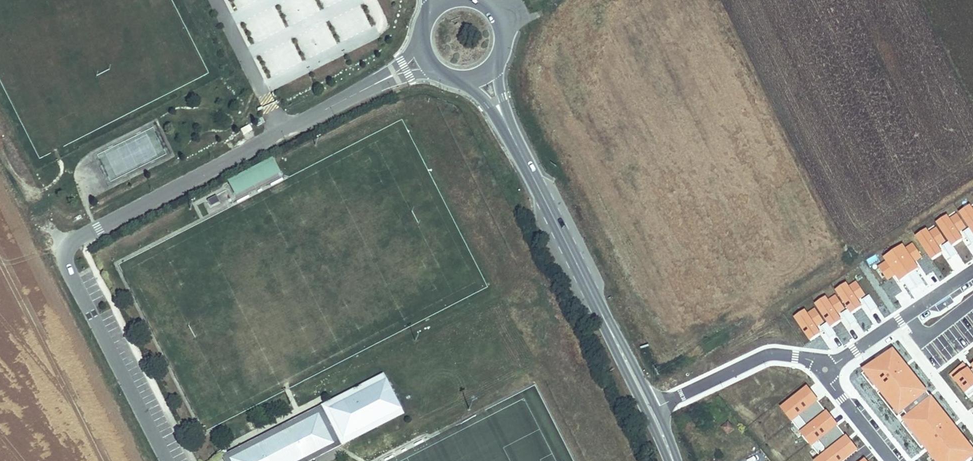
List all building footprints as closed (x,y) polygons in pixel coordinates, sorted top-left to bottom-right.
[(157,131),(97,153),(106,179),(167,157),(157,131)] [(964,214),(972,227),(972,208),(964,214)] [(950,217),(942,222),(955,243),(963,237),(959,230),(966,225),(959,214),(952,219),(950,217)] [(929,232),(920,237),(933,257),(942,252),(937,245),(945,240),(937,229),(930,234),(929,232)] [(965,233),(972,243),(972,242),(972,231),(971,229),(965,233)] [(951,242),(944,247),(951,257),(958,253),(951,242)] [(886,261),(878,266),(887,280),(895,276),(900,283),(922,269),(917,262),(922,258),(913,244),(905,249),(904,247),(884,259),(886,261)] [(806,311),(795,319),(810,343),(824,334),(820,327),(827,323),(831,329),(845,320),(841,314),(848,310),(851,316),(864,308),(860,302),(867,297),(858,282),(849,287),(847,284),(836,292),(838,295),(829,300),(827,298),(815,306),(817,308),(808,314),(806,311)] [(894,353),(865,377),(935,460),(971,460),(972,459),(972,448),(894,353)] [(227,460),(316,460),(436,400),(417,362),(227,460)] [(972,375),(970,371),(958,380),(970,396),(972,394),(972,374),(972,375)] [(807,388),(782,409),(820,456),(814,460),(866,460),(807,388)] [(728,436),(735,430),(728,421),(721,427),(728,436)]
